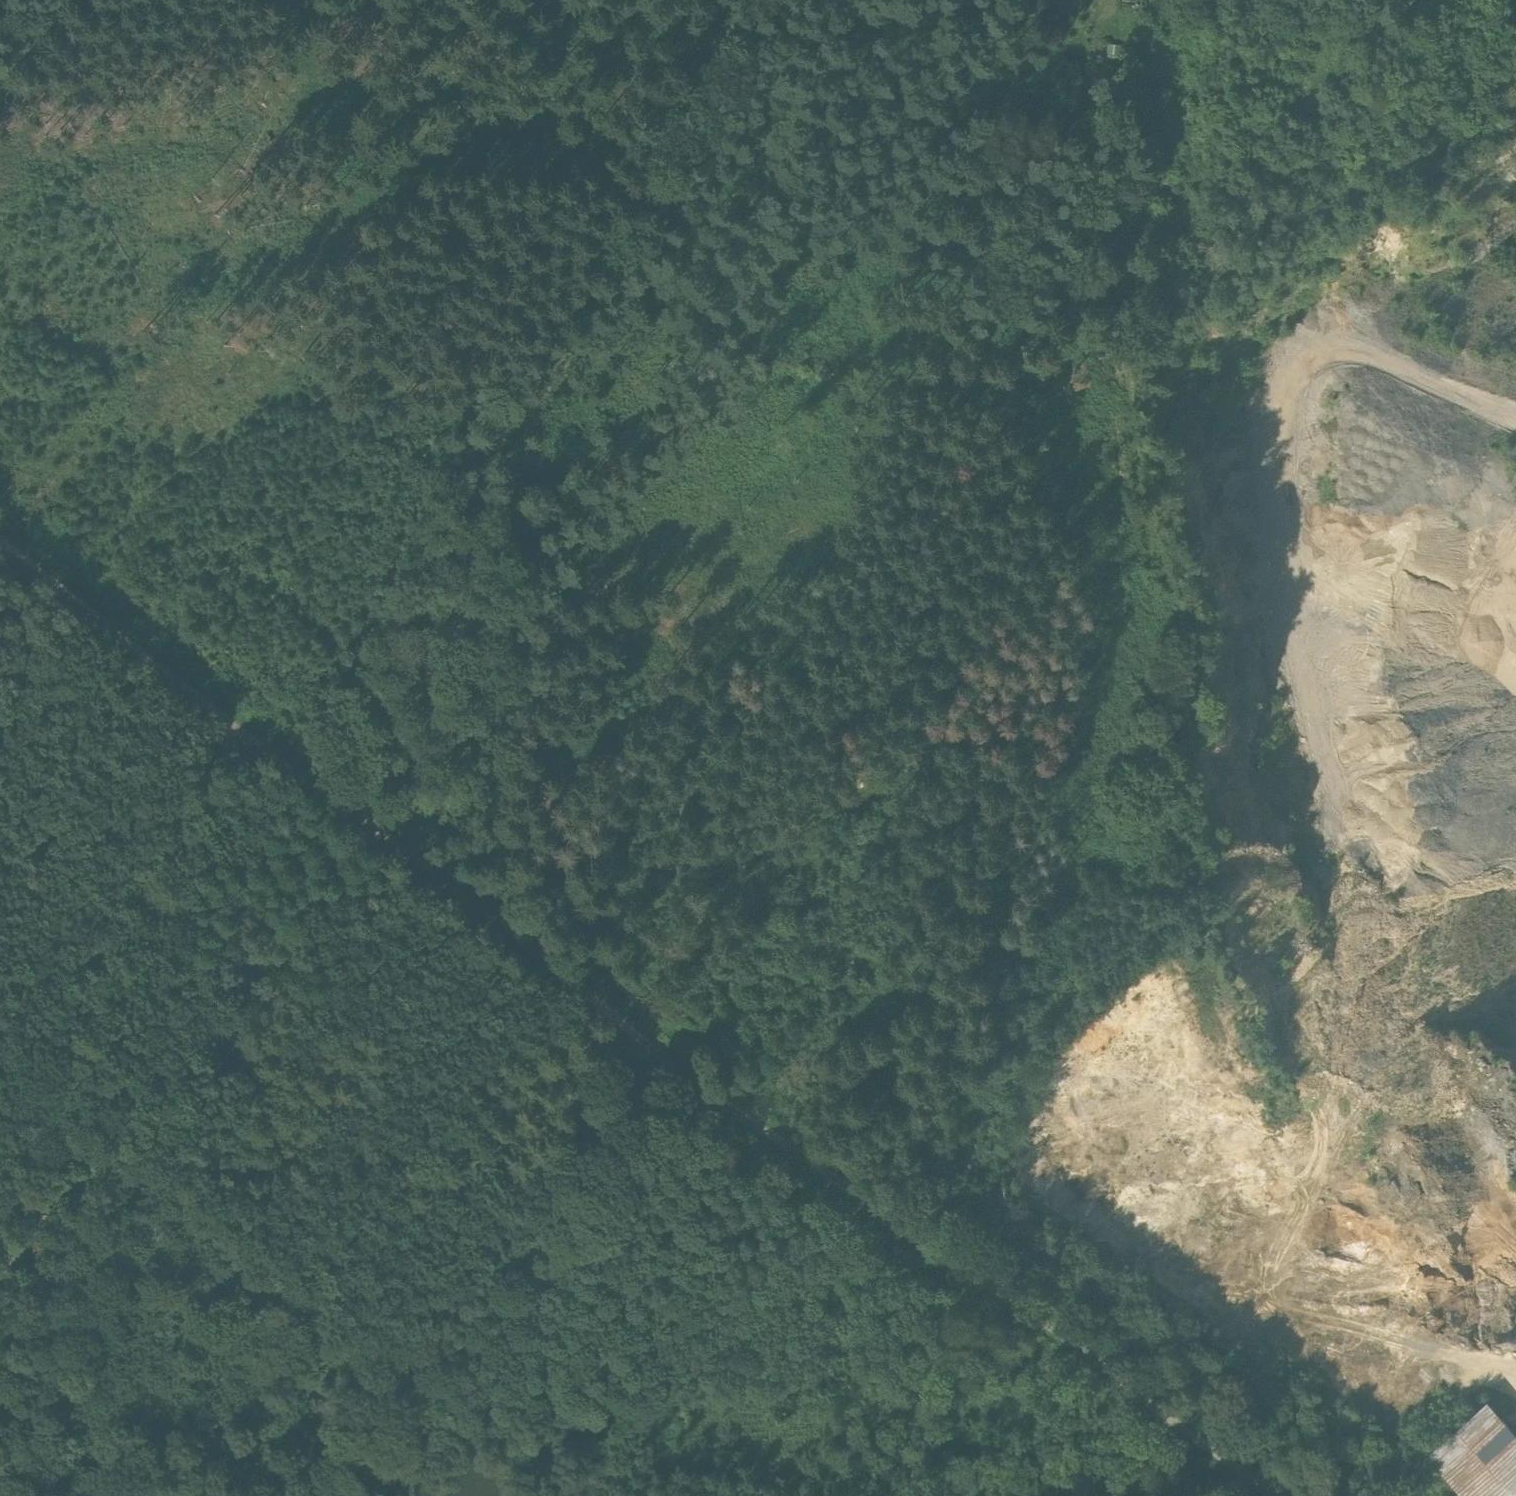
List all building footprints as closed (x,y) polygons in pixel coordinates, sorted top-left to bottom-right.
[(1515,1483),(1515,1433),(1486,1397),(1423,1449),(1462,1495),(1500,1495),(1515,1483)]
